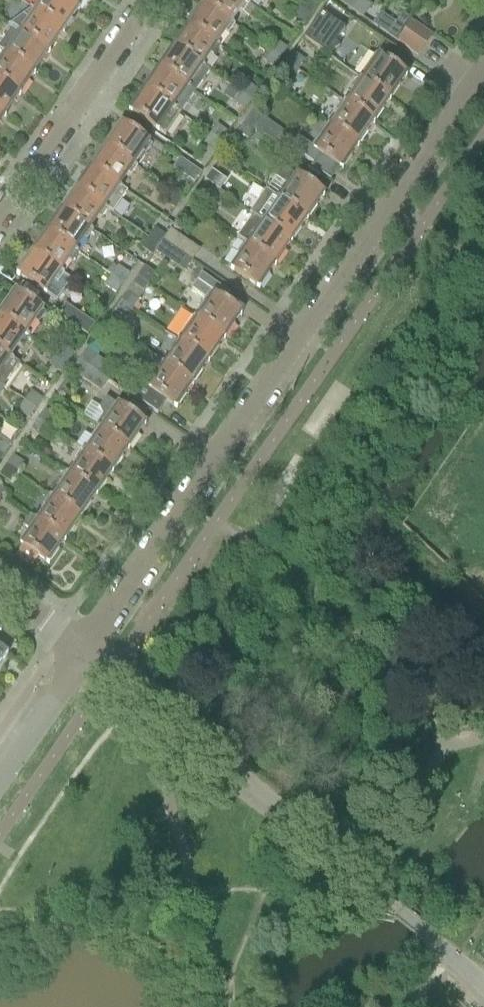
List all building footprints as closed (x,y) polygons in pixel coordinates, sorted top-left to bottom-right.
[(32,9),(35,11),(63,30),(62,29),(75,9),(77,10),(78,10),(64,0),(38,0),(32,9)] [(78,10),(78,9),(77,8),(82,0),(64,0),(78,10)] [(203,2),(231,22),(239,10),(243,13),(249,4),(248,3),(246,1),(245,0),(207,0),(205,3),(203,2)] [(299,6),(312,14),(317,6),(308,0),(303,0),(299,6)] [(342,4),(351,10),(357,0),(345,0),(342,4)] [(351,10),(362,18),(370,7),(361,0),(357,0),(351,10)] [(188,23),(188,24),(216,43),(224,31),(228,34),(235,25),(231,22),(203,2),(202,3),(204,4),(190,24),(188,23)] [(299,6),(291,17),(304,26),(312,14),(299,6)] [(47,51),(48,52),(49,52),(47,50),(61,30),(62,31),(63,30),(35,11),(32,9),(10,25),(11,27),(47,51)] [(343,29),(320,13),(303,38),(326,55),(336,49),(332,45),(343,29)] [(380,13),(372,24),(386,34),(394,23),(380,13)] [(401,14),(394,25),(403,31),(424,45),(431,35),(401,14)] [(174,45),(173,45),(202,65),(210,53),(214,55),(220,46),(216,43),(188,24),(187,24),(189,26),(175,46),(174,45)] [(387,35),(396,41),(403,31),(394,25),(387,35)] [(2,51),(32,73),(47,51),(11,27),(0,43),(0,50),(2,51)] [(403,31),(396,41),(417,55),(424,45),(403,31)] [(275,40),(269,48),(282,57),(287,48),(275,40)] [(159,66),(195,91),(209,70),(202,65),(173,45),(173,46),(174,47),(161,67),(159,66)] [(269,48),(261,60),(274,68),(282,57),(269,48)] [(19,95),(20,94),(18,93),(32,73),(33,74),(34,73),(2,51),(0,54),(0,81),(19,95)] [(293,53),(287,61),(298,69),(303,61),(293,53)] [(368,66),(359,79),(363,82),(390,100),(389,99),(404,77),(406,78),(406,77),(375,56),(368,66)] [(298,69),(287,61),(279,73),(289,81),(298,69)] [(145,87),(144,88),(173,107),(176,110),(180,113),(195,91),(159,66),(158,67),(160,68),(146,88),(145,87)] [(390,100),(363,82),(359,79),(352,89),(356,92),(347,106),(374,124),(374,123),(373,122),(388,100),(389,101),(390,100)] [(4,116),(5,115),(3,114),(17,94),(19,95),(0,81),(0,113),(4,116)] [(246,81),(239,91),(251,99),(257,89),(246,81)] [(130,109),(129,110),(145,121),(154,127),(157,129),(165,135),(180,113),(176,110),(173,107),(144,88),(145,90),(131,110),(130,109)] [(251,99),(239,91),(232,101),(243,109),(251,99)] [(331,128),(358,147),(358,146),(357,145),(372,123),(373,124),(374,124),(347,106),(343,103),(336,112),(340,115),(331,128)] [(245,122),(255,129),(275,143),(283,131),(253,111),(245,122)] [(248,141),(255,129),(245,122),(237,134),(248,141)] [(106,144),(105,145),(125,158),(136,166),(144,154),(151,144),(137,135),(120,123),(119,124),(120,125),(107,145),(106,144)] [(331,128),(327,125),(311,148),(297,138),(290,149),(313,165),(319,155),(342,170),(342,169),(341,168),(356,146),(357,147),(358,147),(331,128)] [(216,126),(211,133),(221,141),(227,133),(216,126)] [(207,146),(196,161),(204,166),(221,141),(211,133),(203,144),(207,146)] [(91,165),(91,166),(119,185),(127,173),(131,176),(137,167),(136,166),(105,145),(106,146),(92,166),(91,165)] [(179,159),(172,169),(194,184),(201,174),(179,159)] [(76,187),(76,188),(108,210),(112,212),(127,191),(119,185),(91,166),(90,166),(92,167),(78,188),(76,187)] [(285,184),(276,198),(307,219),(308,219),(306,218),(321,196),(323,197),(324,196),(283,168),(276,179),(285,184)] [(212,170),(204,181),(219,192),(227,181),(212,170)] [(219,192),(204,181),(196,192),(217,206),(224,196),(219,192)] [(62,208),(61,209),(89,228),(98,216),(102,219),(108,210),(76,188),(75,188),(77,189),(63,209),(62,208)] [(161,202),(172,210),(181,198),(169,190),(161,202)] [(265,190),(249,214),(260,221),(291,243),(292,242),(291,241),(306,219),(307,220),(307,219),(276,198),(265,190)] [(47,230),(75,249),(83,237),(87,240),(93,231),(89,228),(61,209),(61,210),(62,210),(48,230),(47,230)] [(248,247),(275,266),(276,265),(275,264),(289,243),(291,244),(291,243),(260,221),(253,231),(257,234),(248,247)] [(154,228),(147,237),(158,244),(161,240),(165,235),(154,228)] [(169,229),(165,235),(161,240),(191,260),(198,249),(169,229)] [(32,251),(60,271),(68,260),(72,262),(79,252),(75,249),(47,230),(46,231),(47,232),(34,252),(32,251)] [(152,255),(154,251),(158,244),(147,237),(140,247),(152,255)] [(158,244),(154,251),(183,271),(191,260),(161,240),(158,244)] [(275,266),(248,247),(244,244),(237,255),(242,258),(232,271),(259,290),(259,289),(258,288),(273,266),(275,267),(275,266)] [(17,273),(16,275),(56,302),(71,280),(63,275),(64,273),(60,271),(32,251),(32,252),(33,253),(19,273),(18,274),(17,273)] [(118,266),(112,274),(124,282),(129,274),(118,266)] [(112,274),(104,286),(116,294),(124,282),(112,274)] [(201,274),(190,289),(205,300),(194,317),(198,320),(225,339),(225,338),(224,337),(239,315),(240,316),(241,316),(223,303),(229,294),(201,274)] [(137,278),(121,301),(132,308),(148,286),(137,278)] [(26,333),(35,321),(39,323),(46,313),(14,291),(13,291),(15,293),(0,315),(0,314),(0,315),(26,333)] [(121,301),(114,310),(125,318),(132,308),(121,301)] [(58,314),(58,315),(87,335),(94,325),(93,324),(65,305),(58,314)] [(10,357),(19,344),(23,346),(30,336),(26,333),(0,315),(0,350),(10,357)] [(194,317),(177,341),(182,344),(208,362),(209,361),(208,361),(223,339),(224,340),(225,339),(198,320),(194,317)] [(98,331),(86,348),(96,355),(108,338),(98,331)] [(166,367),(192,385),(193,385),(191,384),(206,362),(208,363),(208,362),(182,344),(177,341),(170,351),(175,354),(166,367)] [(62,344),(56,354),(68,362),(75,353),(62,344)] [(86,348),(79,359),(88,366),(94,357),(96,355),(86,348)] [(3,386),(19,363),(10,357),(0,350),(0,384),(3,386)] [(68,362),(56,354),(48,365),(61,373),(68,362)] [(94,357),(88,366),(100,374),(106,366),(94,357)] [(192,385),(166,367),(153,358),(128,394),(159,416),(167,403),(176,409),(177,408),(176,407),(191,385),(192,386),(192,385)] [(88,366),(79,359),(71,370),(100,390),(108,379),(100,374),(88,366)] [(32,390),(24,401),(35,409),(43,398),(32,390)] [(102,416),(95,426),(96,426),(100,429),(128,448),(129,448),(127,446),(142,424),(144,425),(144,424),(128,413),(113,402),(106,398),(99,408),(102,416)] [(35,409),(24,401),(17,410),(28,419),(35,409)] [(44,410),(38,419),(49,427),(55,418),(44,410)] [(49,427),(38,419),(31,429),(42,437),(49,427)] [(94,439),(85,452),(112,471),(111,469),(126,448),(128,449),(128,448),(100,429),(96,426),(90,436),(94,439)] [(4,454),(10,446),(0,439),(0,452),(4,454)] [(78,462),(69,475),(96,494),(97,494),(95,492),(110,470),(112,472),(112,471),(85,452),(81,449),(74,459),(78,462)] [(13,455),(5,465),(16,473),(23,463),(13,455)] [(5,465),(0,473),(0,476),(9,482),(16,473),(5,465)] [(62,485),(53,498),(81,517),(79,515),(94,493),(96,495),(96,494),(69,475),(65,472),(58,482),(62,485)] [(46,508),(37,521),(65,540),(63,538),(78,516),(80,518),(81,517),(53,498),(48,495),(42,505),(46,508)] [(23,546),(15,557),(31,567),(38,557),(49,564),(49,563),(47,561),(62,540),(64,541),(65,540),(37,521),(29,516),(22,526),(30,531),(21,545),(23,546)]
